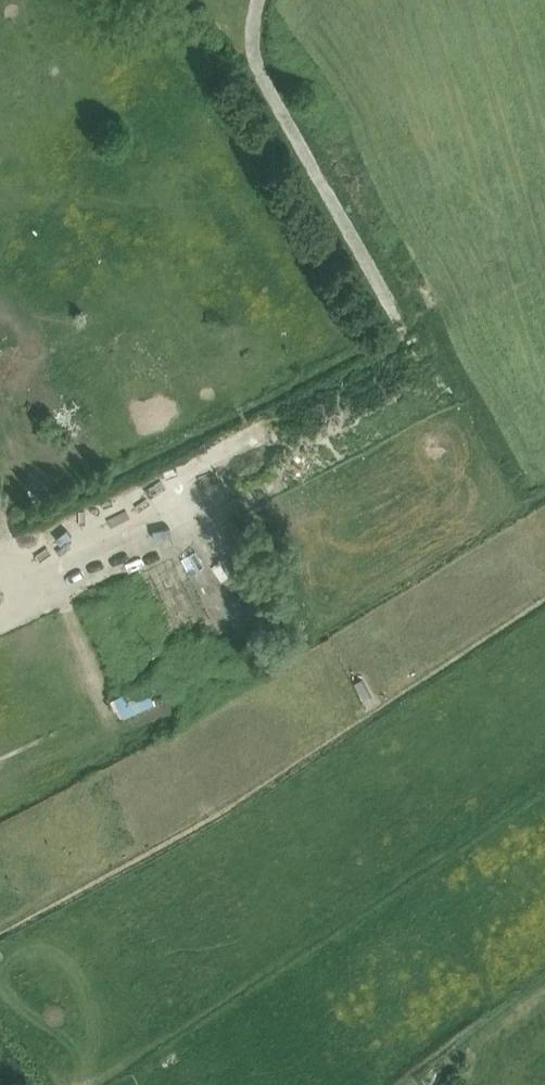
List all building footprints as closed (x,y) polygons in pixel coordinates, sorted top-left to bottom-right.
[(218,549),(206,553),(216,584),(229,580),(218,549)] [(139,586),(158,641),(183,632),(165,578),(139,586)] [(108,694),(117,713),(152,698),(144,679),(108,694)]
